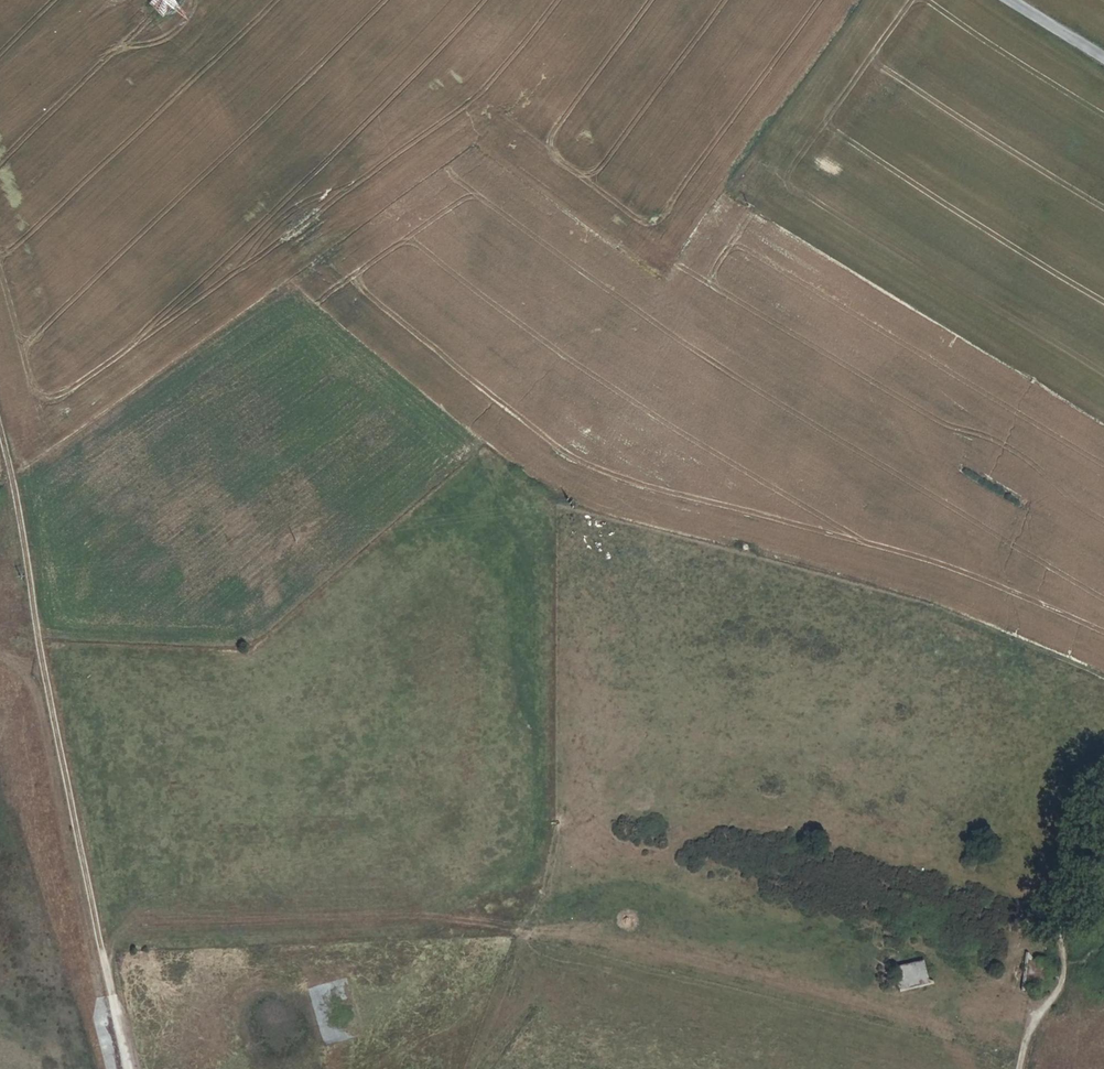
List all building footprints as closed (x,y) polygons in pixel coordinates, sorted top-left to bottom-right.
[(1026,960),(1022,955),(1017,993),(1019,993),(1022,991),(1024,989),(1031,990),(1034,990),(1045,985),(1045,983),(1044,981),(1048,979),(1045,975),(1044,973),(1048,972),(1048,971),(1036,962),(1026,961),(1026,960)] [(922,982),(917,965),(890,971),(896,991),(894,992),(895,994),(927,986),(927,984),(922,982)]
